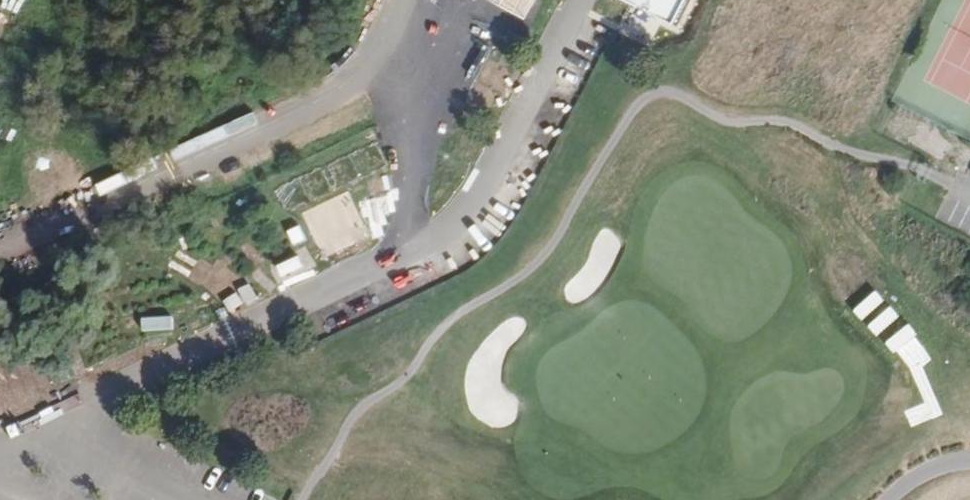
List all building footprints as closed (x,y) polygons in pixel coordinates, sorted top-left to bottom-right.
[(677,21),(687,0),(633,0),(677,21)]
